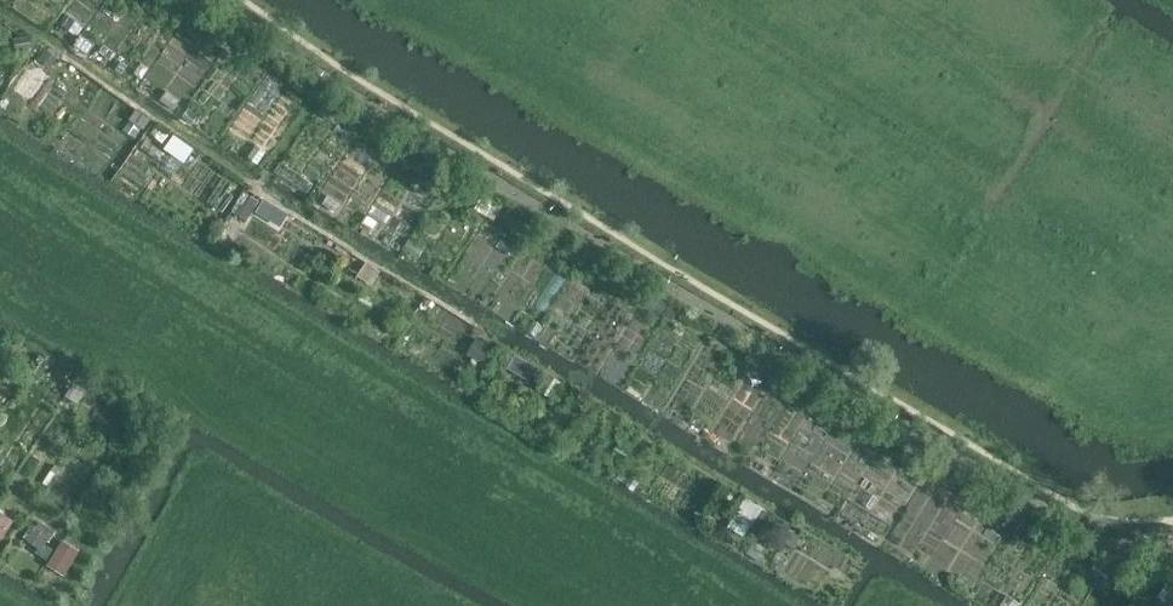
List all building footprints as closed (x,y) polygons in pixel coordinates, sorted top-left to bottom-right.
[(248,43),(232,33),(228,40),(243,50),(248,43)] [(309,88),(301,83),(296,90),(304,96),(309,88)] [(335,105),(327,101),(322,108),(330,113),(335,105)] [(416,155),(400,145),(395,153),(412,162),(416,155)] [(246,185),(231,212),(247,221),(259,201),(255,199),(259,192),(246,185)] [(503,207),(487,197),(483,205),(499,215),(503,207)] [(348,268),(356,273),(358,274),(356,277),(371,287),(380,272),(365,263),(366,262),(361,259),(362,259),(348,250),(345,255),(353,260),(348,268)] [(591,259),(575,250),(570,257),(586,267),(591,259)] [(677,310),(662,301),(657,308),(673,318),(677,310)] [(476,338),(466,355),(482,364),(492,347),(476,338)] [(767,363),(751,354),(746,362),(762,371),(767,363)] [(49,387),(63,364),(50,357),(37,379),(49,387)] [(541,373),(515,358),(505,377),(522,386),(525,381),(528,383),(532,376),(538,380),(541,373)] [(77,403),(86,391),(74,383),(66,396),(77,403)] [(88,398),(97,403),(98,404),(102,398),(92,392),(88,398)] [(852,414),(836,404),(831,412),(848,422),(852,414)] [(940,465),(933,460),(924,455),(920,463),(936,472),(940,465)] [(734,495),(722,488),(715,500),(726,508),(734,495)] [(732,520),(749,530),(751,527),(756,530),(767,511),(762,508),(745,497),(743,500),(738,497),(729,512),(734,515),(732,520)] [(0,537),(15,520),(0,507),(0,537)] [(1028,517),(1020,512),(1011,507),(1007,514),(1023,524),(1028,517)] [(792,548),(799,535),(788,528),(780,541),(792,548)] [(78,551),(63,542),(52,560),(68,569),(78,551)] [(1093,566),(1109,576),(1114,569),(1098,559),(1093,566)] [(1165,602),(1172,592),(1172,587),(1168,583),(1158,596),(1165,602)]
